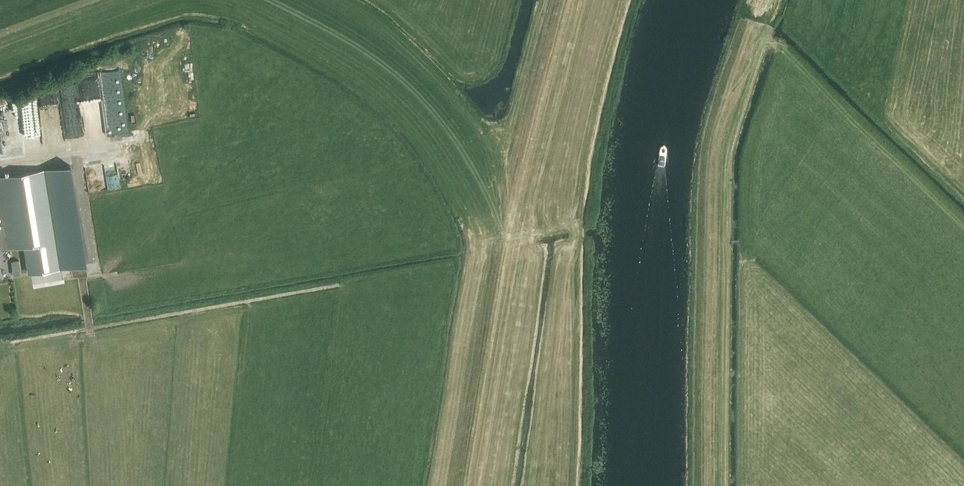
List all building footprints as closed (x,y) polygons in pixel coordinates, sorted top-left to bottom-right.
[(122,109),(121,77),(123,77),(122,57),(106,58),(108,100),(110,100),(110,110),(122,109)] [(0,224),(0,249),(10,247),(24,245),(29,273),(87,264),(71,165),(49,168),(0,176),(0,215),(1,224),(0,224)]
